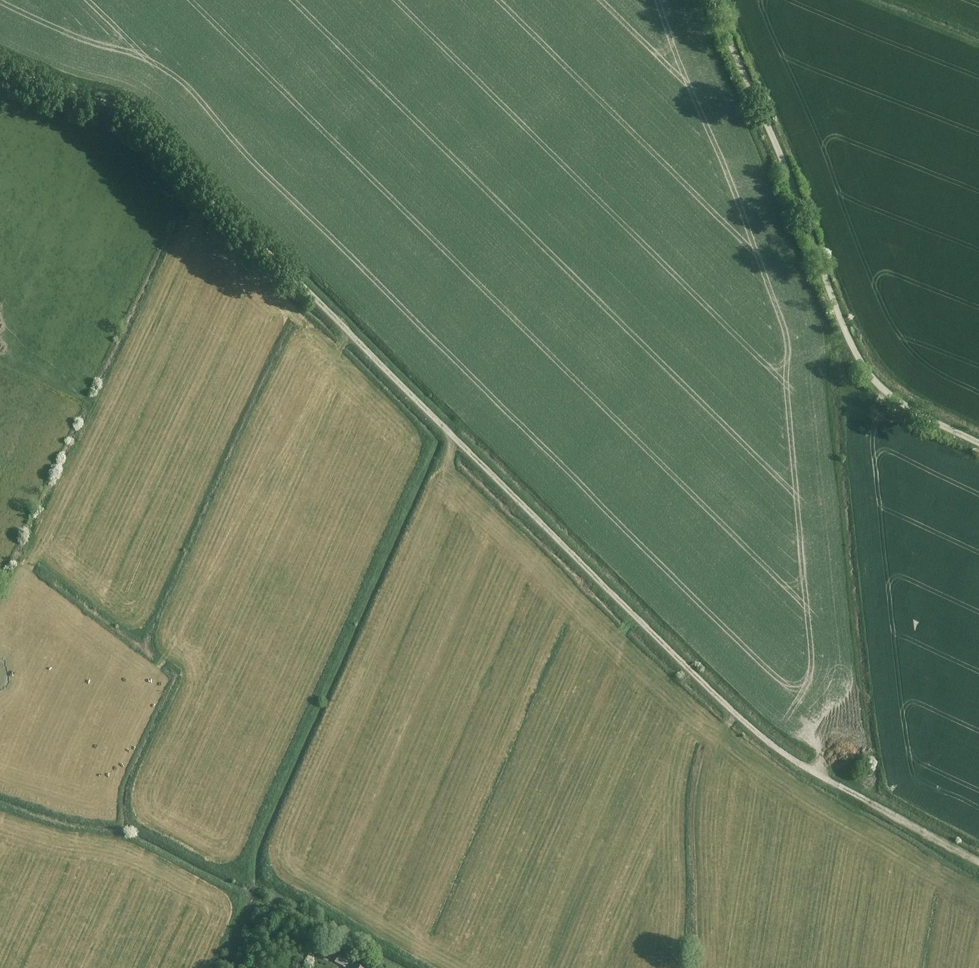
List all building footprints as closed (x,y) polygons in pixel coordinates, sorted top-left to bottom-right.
[(349,960),(345,966),(349,967),(363,967),(349,960)]
